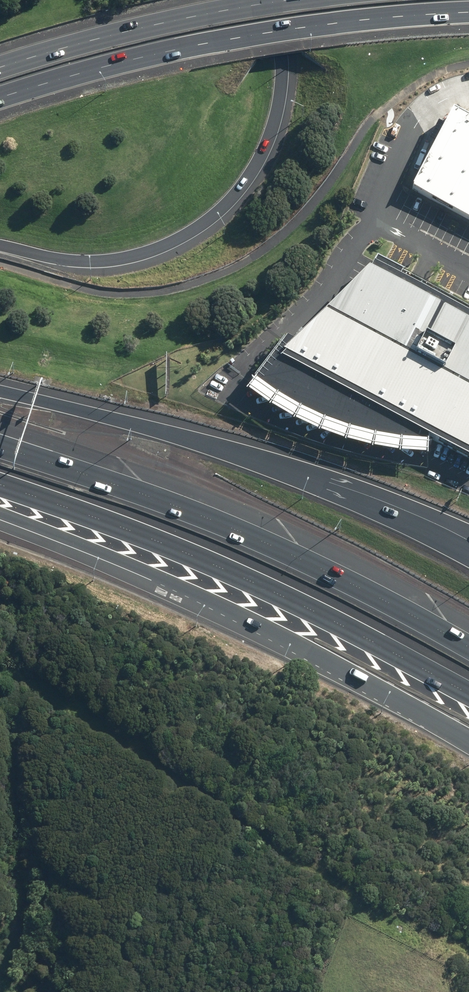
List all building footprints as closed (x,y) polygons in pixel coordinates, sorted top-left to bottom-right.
[(403,194),(468,229),(468,132),(443,118),(403,194)] [(287,339),(249,389),(247,392),(276,411),(295,423),(318,433),(346,441),(373,448),(400,452),(427,453),(429,436),(468,458),(468,318),(414,289),(399,280),(402,274),(377,262),(371,273),(367,270),(295,342),(287,339)]
